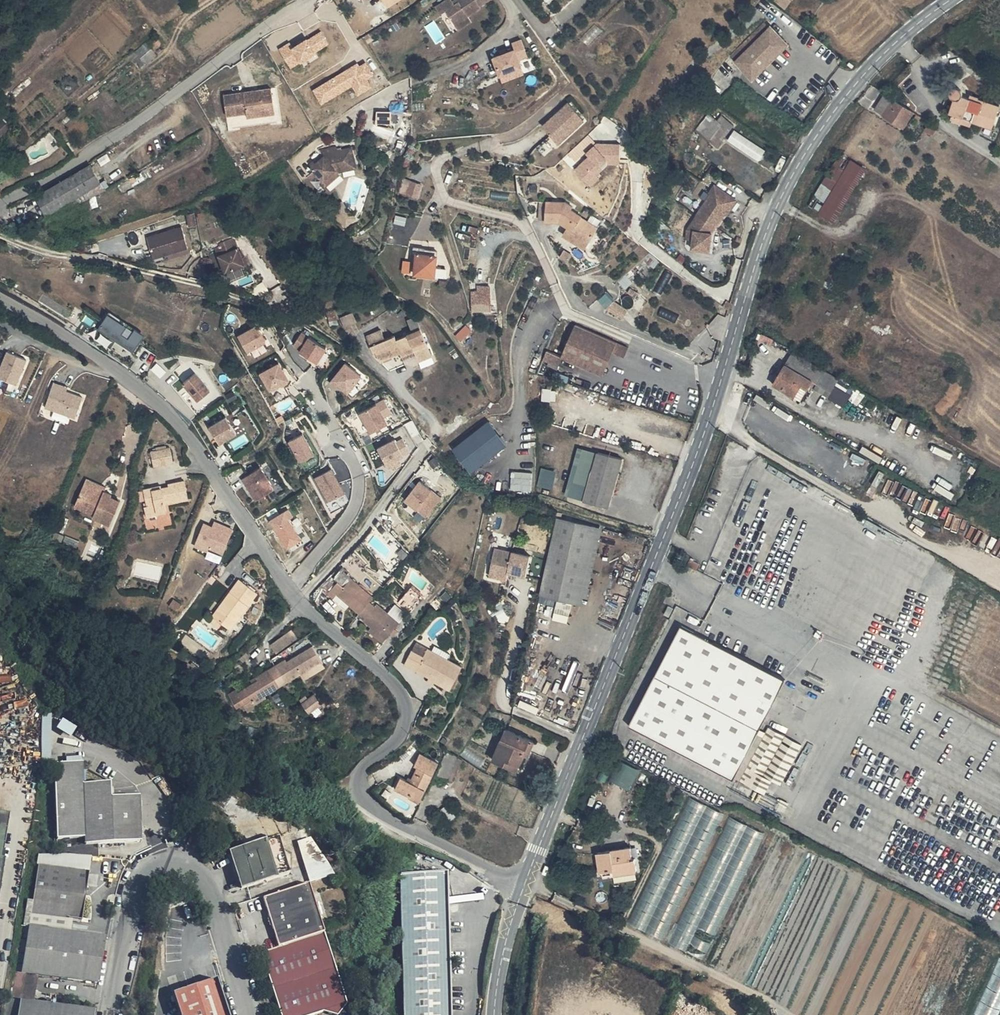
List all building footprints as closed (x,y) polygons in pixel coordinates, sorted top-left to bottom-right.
[(437,6),(442,13),(448,9),(457,23),(470,15),(469,14),(482,6),(481,4),(487,0),(459,0),(460,1),(456,3),(454,0),(446,0),(437,6)] [(784,9),(791,0),(770,0),(769,1),(784,9)] [(448,9),(442,13),(454,32),(473,19),(470,15),(457,23),(448,9)] [(397,22),(392,25),(395,31),(400,28),(397,22)] [(596,23),(581,38),(589,45),(603,30),(596,23)] [(330,43),(323,31),(309,40),(308,38),(294,47),(291,42),(280,49),(290,63),(300,57),(302,61),(330,43)] [(786,49),(768,31),(733,68),(751,85),(786,49)] [(157,37),(147,45),(154,54),(164,47),(157,37)] [(516,48),(494,56),(501,75),(523,67),(521,60),(529,57),(523,39),(514,42),(516,48)] [(361,66),(359,62),(314,89),(323,104),(355,85),(360,93),(373,86),(368,78),(375,73),(368,61),(361,66)] [(247,92),(224,94),(226,115),(248,112),(248,117),(265,115),(264,107),(276,106),(274,89),(250,91),(251,96),(247,96),(247,92)] [(956,114),(981,130),(999,135),(999,134),(999,110),(987,106),(969,102),(969,99),(967,96),(964,93),(962,94),(959,95),(956,98),(956,102),(959,105),(956,114)] [(876,110),(885,116),(894,101),(885,96),(876,110)] [(934,136),(938,130),(894,101),(885,116),(903,128),(909,118),(926,129),(927,131),(934,136)] [(276,106),(264,107),(265,115),(276,114),(276,106)] [(564,107),(538,130),(553,147),(580,124),(564,107)] [(393,124),(393,110),(377,110),(377,124),(393,124)] [(980,131),(981,130),(956,114),(954,120),(967,124),(966,127),(980,131)] [(735,129),(729,140),(761,160),(767,149),(735,129)] [(580,160),(598,142),(590,134),(572,152),(580,160)] [(706,152),(712,156),(723,141),(713,134),(709,139),(711,141),(708,145),(710,148),(706,152)] [(623,165),(622,143),(589,144),(589,159),(582,160),(582,183),(602,183),(601,165),(623,165)] [(320,152),(307,164),(324,181),(336,169),(357,166),(354,147),(340,150),(339,146),(327,148),(328,152),(324,156),(320,152)] [(11,150),(1,158),(6,162),(14,156),(11,150)] [(14,156),(6,162),(11,167),(18,163),(14,156)] [(38,195),(49,214),(104,182),(92,163),(38,195)] [(843,166),(812,218),(827,227),(859,176),(843,166)] [(329,185),(341,173),(336,169),(324,181),(329,185)] [(423,185),(413,182),(409,195),(420,198),(423,185)] [(734,204),(710,191),(706,199),(708,200),(724,209),(720,216),(724,218),(725,219),(734,204)] [(333,209),(347,225),(358,216),(344,200),(333,209)] [(708,200),(695,223),(705,229),(700,238),(694,238),(694,248),(693,256),(712,257),(712,239),(724,218),(720,216),(724,209),(708,200)] [(574,242),(584,249),(593,234),(576,223),(577,221),(567,214),(569,212),(562,207),(542,207),(541,227),(553,227),(562,233),(559,238),(571,245),(574,242)] [(700,238),(705,229),(695,223),(687,238),(686,248),(694,248),(694,238),(700,238)] [(183,231),(148,241),(154,262),(189,252),(183,231)] [(571,245),(559,238),(557,241),(580,255),(584,249),(574,242),(571,245)] [(226,260),(220,262),(226,278),(249,270),(246,263),(243,264),(235,245),(223,250),(223,252),(226,260)] [(422,251),(412,249),(411,256),(415,257),(434,260),(434,254),(421,252),(422,251)] [(226,260),(223,252),(217,255),(220,262),(226,260)] [(412,276),(443,281),(444,274),(432,272),(434,260),(415,257),(412,276)] [(479,311),(469,311),(469,315),(488,316),(489,299),(481,299),(481,294),(469,294),(469,302),(479,302),(479,311)] [(619,306),(606,299),(602,306),(614,313),(619,306)] [(479,302),(469,302),(469,311),(479,311),(479,302)] [(137,329),(131,339),(124,334),(129,326),(110,314),(101,330),(134,351),(145,334),(137,329)] [(412,329),(420,327),(418,317),(410,319),(412,329)] [(473,329),(468,324),(458,335),(463,339),(473,329)] [(267,341),(258,325),(240,336),(249,351),(267,341)] [(602,378),(613,355),(624,359),(628,351),(575,327),(560,360),(602,378)] [(368,335),(373,349),(376,347),(378,353),(381,359),(401,351),(403,355),(415,350),(419,362),(433,356),(422,329),(397,338),(396,334),(386,338),(383,329),(368,335)] [(303,332),(295,345),(302,350),(301,352),(317,362),(326,348),(310,338),(310,337),(303,332)] [(778,353),(781,347),(766,338),(763,344),(778,353)] [(8,350),(1,369),(0,369),(0,374),(19,381),(28,358),(8,350)] [(555,370),(560,360),(543,353),(539,364),(555,370)] [(800,406),(810,387),(812,383),(819,387),(826,374),(794,354),(773,386),(786,394),(784,398),(800,406)] [(347,393),(362,374),(347,361),(330,382),(335,387),(337,385),(347,393)] [(290,379),(280,362),(262,373),(277,400),(291,392),(284,382),(290,379)] [(196,373),(184,382),(198,399),(210,389),(196,373)] [(844,408),(854,390),(826,374),(819,387),(816,391),(844,408)] [(61,388),(62,384),(54,382),(47,406),(78,416),(84,395),(67,390),(61,388)] [(234,391),(227,395),(231,402),(238,397),(234,391)] [(537,394),(534,404),(543,406),(546,392),(543,392),(542,395),(537,394)] [(361,414),(372,433),(389,422),(385,416),(393,411),(385,399),(361,414)] [(67,422),(69,415),(55,411),(53,418),(67,422)] [(238,432),(228,415),(211,426),(221,442),(238,432)] [(491,420),(454,447),(472,472),(509,444),(491,420)] [(305,433),(290,441),(301,461),(316,454),(305,433)] [(396,438),(378,448),(386,464),(398,458),(412,451),(405,437),(398,441),(396,438)] [(151,451),(154,466),(175,461),(172,446),(151,451)] [(581,494),(585,478),(591,454),(573,450),(567,474),(563,490),(561,500),(579,504),(581,494)] [(581,494),(579,504),(604,510),(616,461),(591,454),(585,478),(581,494)] [(398,458),(386,464),(389,469),(401,463),(398,458)] [(262,467),(244,478),(257,500),(275,489),(262,467)] [(543,467),(539,486),(554,489),(557,470),(543,467)] [(346,492),(333,469),(317,479),(330,501),(346,492)] [(513,471),(513,491),(534,490),(534,470),(513,471)] [(88,477),(85,486),(102,492),(104,488),(105,484),(88,477)] [(158,507),(165,506),(164,503),(190,497),(186,479),(171,483),(171,485),(163,486),(163,484),(147,488),(150,505),(145,506),(147,516),(159,513),(158,507)] [(102,492),(85,486),(77,507),(96,514),(94,517),(112,524),(121,501),(111,497),(113,492),(104,488),(102,492)] [(422,527),(438,509),(417,491),(401,509),(422,527)] [(272,519),(277,527),(290,519),(285,511),(272,519)] [(290,519),(277,527),(289,546),(302,538),(290,519)] [(205,522),(196,545),(209,551),(210,547),(224,552),(234,528),(216,520),(214,525),(205,522)] [(553,540),(589,547),(592,531),(555,524),(553,540)] [(577,603),(589,547),(553,540),(539,596),(577,603)] [(494,555),(490,571),(515,577),(517,569),(525,570),(527,560),(519,558),(518,561),(494,555)] [(343,605),(354,614),(365,602),(368,598),(338,571),(340,568),(337,565),(327,577),(332,582),(322,593),(329,599),(340,608),(343,605)] [(117,580),(121,586),(126,582),(123,577),(117,580)] [(215,616),(224,623),(232,628),(259,592),(240,579),(221,606),(222,607),(215,616)] [(408,587),(393,604),(406,616),(410,611),(408,608),(419,597),(408,587)] [(365,602),(354,614),(360,619),(358,621),(367,629),(381,641),(386,634),(390,630),(395,625),(373,606),(371,608),(365,602)] [(224,623),(215,616),(209,611),(204,617),(220,628),(224,623)] [(675,627),(669,638),(689,649),(690,648),(693,636),(675,627)] [(377,645),(381,641),(367,629),(364,632),(377,645)] [(293,630),(272,644),(277,651),(298,638),(293,630)] [(780,681),(693,636),(690,648),(689,649),(754,683),(730,742),(744,750),(780,681)] [(669,638),(648,680),(676,695),(668,710),(682,717),(685,685),(687,660),(689,649),(669,638)] [(430,654),(446,661),(449,655),(433,647),(430,654)] [(682,717),(730,742),(754,683),(689,649),(687,660),(685,685),(682,717)] [(402,668),(427,680),(429,677),(435,679),(433,684),(441,688),(444,682),(451,686),(459,668),(446,661),(430,654),(426,651),(422,659),(408,653),(402,668)] [(274,679),(278,688),(296,678),(298,682),(321,670),(312,653),(284,667),(282,664),(272,669),(276,677),(274,679)] [(262,697),(278,688),(274,679),(276,677),(272,669),(252,680),(254,683),(234,693),(233,690),(225,695),(233,709),(247,702),(250,708),(264,701),(262,697)] [(321,670),(298,682),(301,687),(324,675),(321,670)] [(429,677),(427,680),(425,684),(432,687),(433,684),(435,679),(429,677)] [(648,680),(640,695),(668,710),(676,695),(648,680)] [(444,682),(441,688),(448,692),(451,686),(444,682)] [(621,732),(650,747),(668,710),(640,695),(621,732)] [(303,698),(295,701),(304,718),(315,712),(309,700),(306,703),(303,698)] [(726,786),(744,750),(730,742),(682,717),(668,710),(650,747),(726,786)] [(52,758),(51,714),(43,714),(44,759),(52,758)] [(767,732),(760,728),(749,752),(754,754),(746,771),(740,768),(736,777),(767,792),(774,778),(784,782),(803,743),(769,726),(767,732)] [(505,728),(493,758),(518,768),(524,754),(529,756),(535,740),(505,728)] [(486,758),(468,747),(463,755),(481,767),(486,758)] [(429,777),(434,780),(444,785),(459,758),(444,750),(436,766),(429,777)] [(407,798),(417,803),(422,794),(425,795),(434,780),(429,777),(436,766),(418,757),(411,768),(415,770),(406,785),(397,781),(391,793),(406,801),(407,798)] [(621,759),(611,779),(632,789),(641,769),(621,759)] [(85,784),(84,762),(55,763),(59,853),(100,857),(100,844),(142,842),(140,797),(113,798),(113,795),(112,786),(112,783),(85,784)] [(123,795),(123,786),(112,786),(113,795),(123,795)] [(668,939),(722,810),(686,795),(633,924),(668,939)] [(414,808),(417,803),(407,798),(406,801),(405,803),(414,808)] [(234,828),(240,827),(242,836),(258,832),(253,809),(231,815),(234,828)] [(0,813),(0,880),(11,814),(0,813)] [(710,959),(763,830),(727,815),(674,944),(710,959)] [(245,843),(246,848),(261,843),(259,838),(245,843)] [(292,874),(281,839),(268,843),(262,845),(247,849),(233,854),(244,889),(279,878),(292,874)] [(311,882),(332,875),(322,841),(300,847),(311,882)] [(630,850),(596,855),(601,879),(614,877),(614,874),(629,872),(629,874),(638,872),(637,862),(632,862),(630,850)] [(25,924),(49,928),(51,919),(35,917),(36,914),(57,917),(71,919),(83,920),(90,872),(40,865),(41,860),(35,859),(25,924)] [(448,875),(402,876),(406,1014),(452,1014),(448,875)] [(280,946),(326,932),(311,884),(266,899),(280,946)] [(174,912),(193,907),(191,899),(171,904),(174,912)] [(71,919),(57,917),(56,929),(69,931),(71,919)] [(107,938),(49,929),(30,926),(23,972),(18,971),(13,999),(22,1000),(34,1002),(39,974),(100,984),(107,938)] [(326,932),(280,946),(263,952),(282,1014),(316,1014),(348,1005),(326,932)] [(974,1014),(999,1014),(999,1012),(999,958),(974,1014)] [(219,979),(176,994),(182,1014),(231,1014),(219,979)] [(13,999),(7,998),(5,1014),(96,1014),(97,1011),(34,1002),(22,1000),(13,999)]
